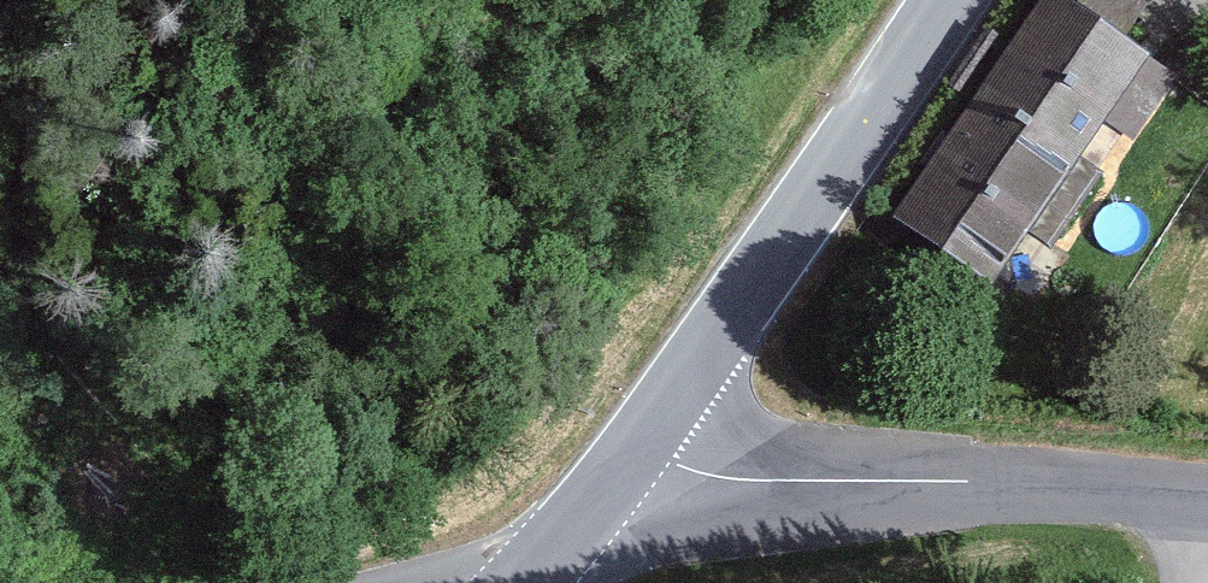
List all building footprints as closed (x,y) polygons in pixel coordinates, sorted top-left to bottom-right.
[(888,219),(1006,299),(1168,70),(1066,0),(1035,0),(888,219)]
